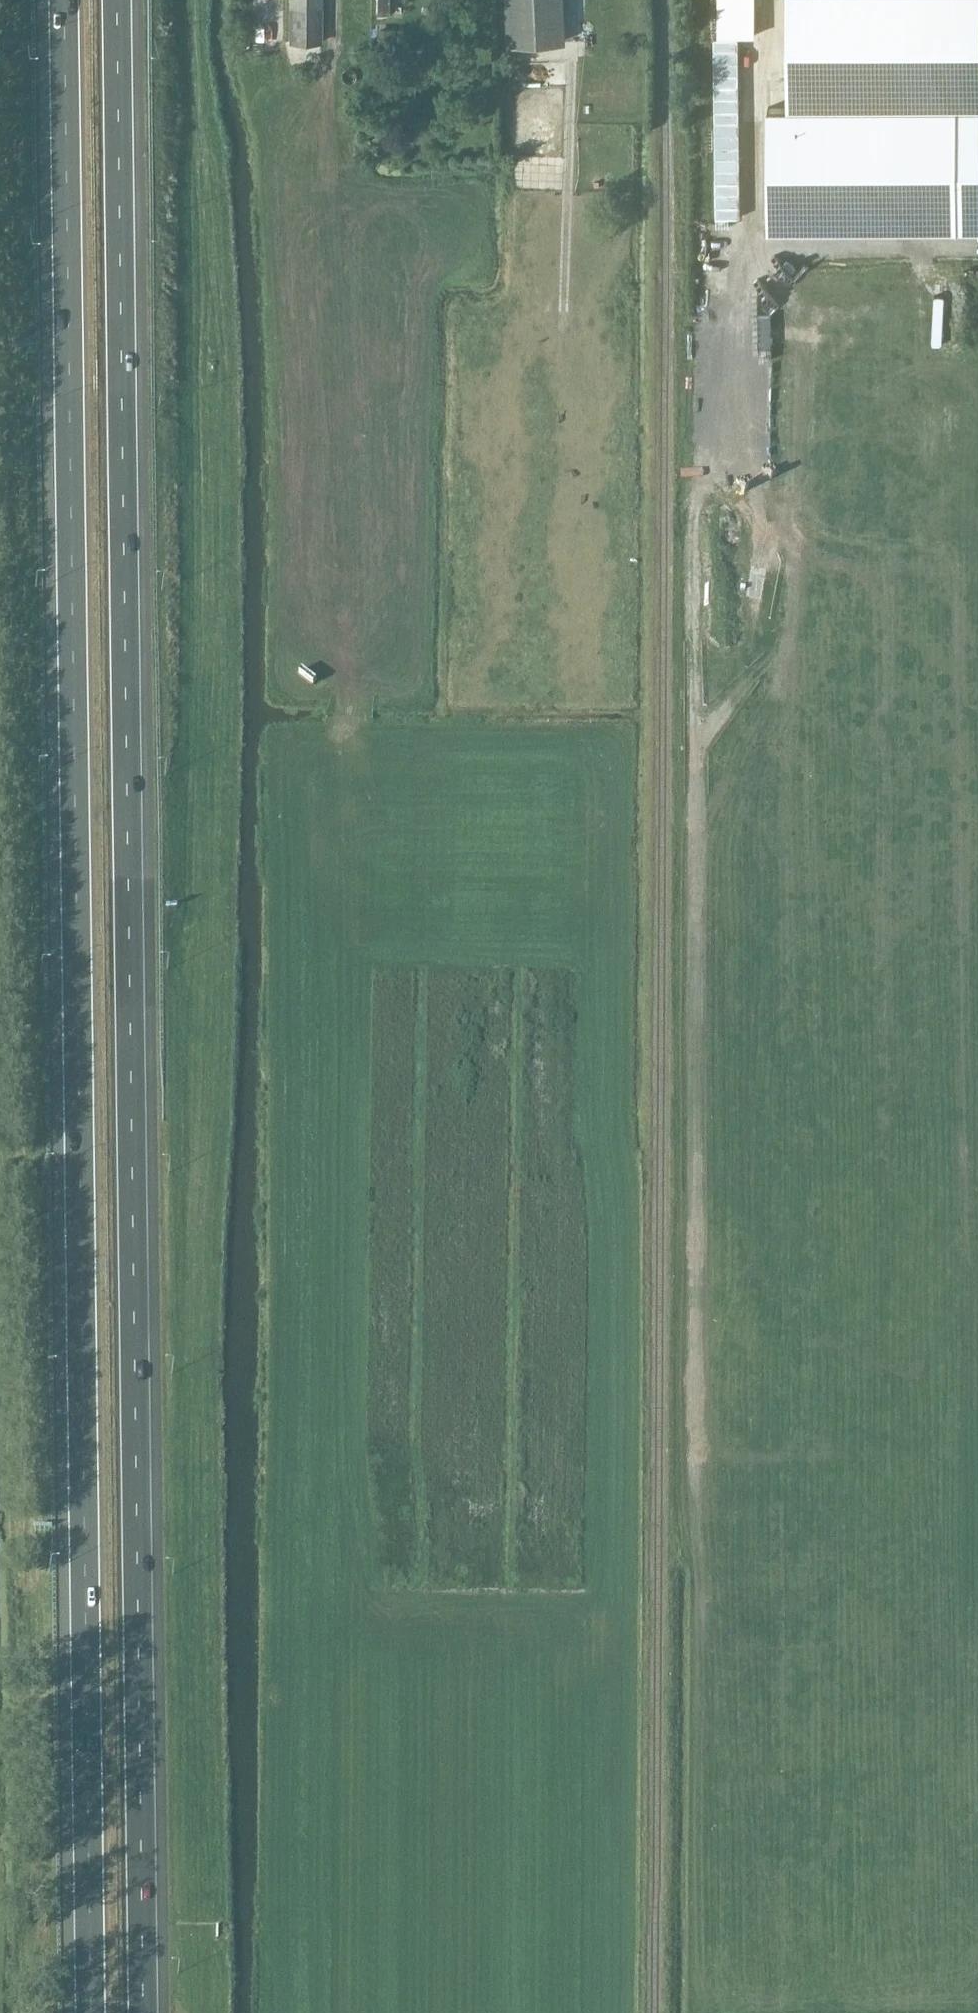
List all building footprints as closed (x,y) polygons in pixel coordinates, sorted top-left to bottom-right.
[(322,6),(322,0),(290,0),(290,6),(289,42),(322,41),(322,6)] [(505,46),(564,42),(562,0),(503,0),(505,46)] [(787,103),(977,103),(977,0),(787,0),(787,103)] [(517,77),(556,78),(557,56),(518,55),(517,77)] [(715,109),(755,109),(754,59),(714,60),(715,109)] [(977,223),(977,103),(787,103),(767,103),(768,223),(977,223)] [(745,132),(744,124),(712,125),(713,133),(745,132)]
